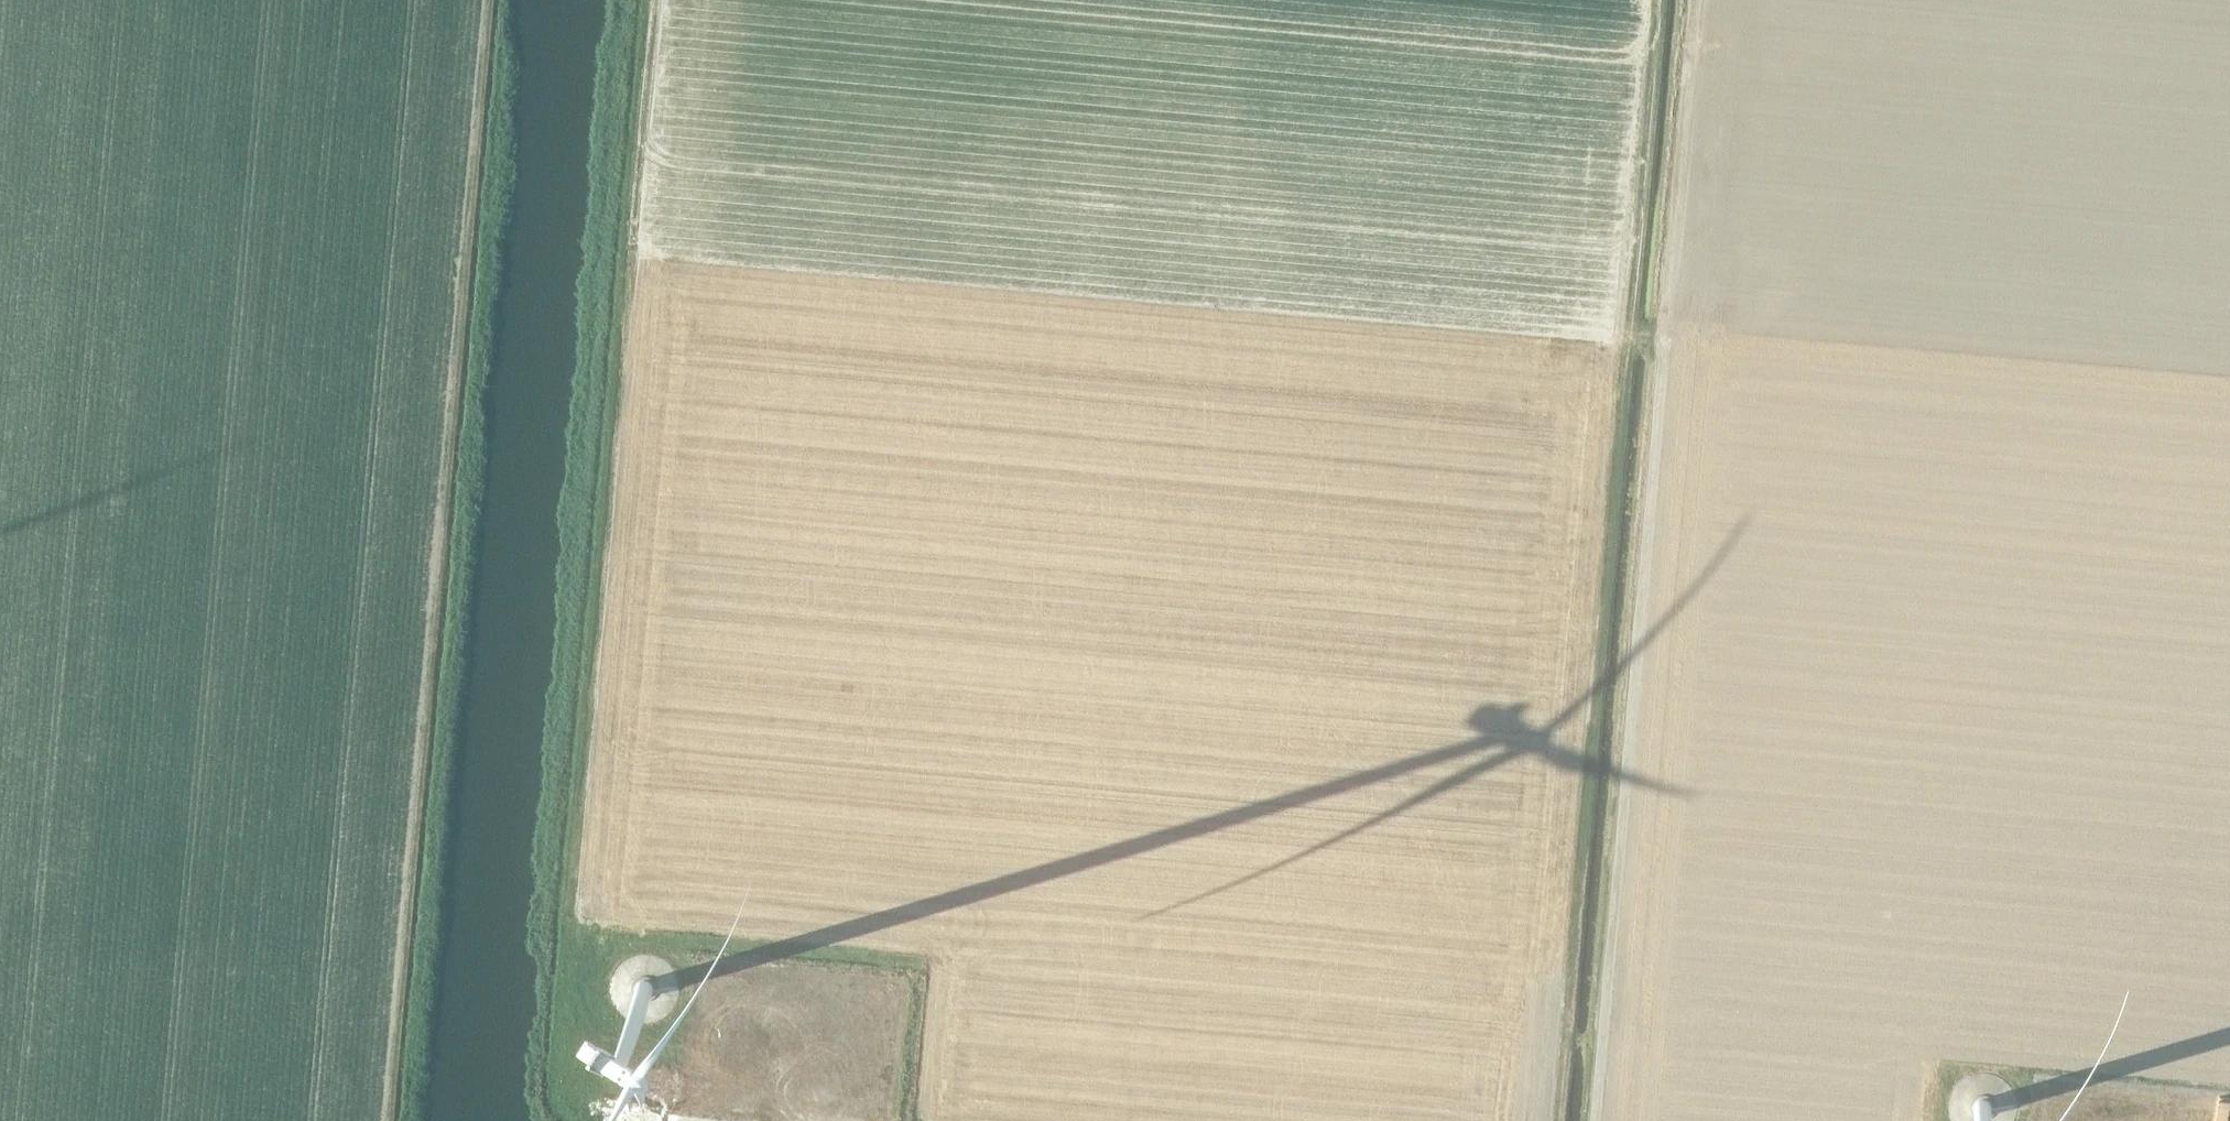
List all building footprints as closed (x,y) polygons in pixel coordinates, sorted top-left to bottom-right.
[(635,990),(635,991),(635,992),(635,993),(635,994),(635,995),(636,996),(637,997),(638,998),(639,999),(640,999),(641,1000),(642,1000),(643,1000),(644,1000),(645,1000),(646,1000),(646,999),(647,999),(648,999),(648,998),(649,998),(650,997),(651,996),(651,995),(652,994),(652,993),(652,992),(652,991),(652,990),(652,989),(652,988),(651,987),(651,986),(650,986),(650,985),(649,984),(648,984),(647,983),(646,983),(645,983),(644,982),(643,982),(642,983),(641,983),(640,983),(639,984),(638,984),(637,985),(637,986),(636,986),(636,987),(635,987),(635,988),(635,989),(635,990)] [(1973,1109),(1973,1110),(1973,1111),(1973,1112),(1973,1113),(1974,1113),(1974,1114),(1975,1115),(1976,1116),(1977,1117),(1978,1117),(1979,1118),(1980,1118),(1981,1118),(1982,1118),(1983,1118),(1984,1118),(1985,1118),(1985,1117),(1986,1117),(1987,1117),(1987,1116),(1988,1116),(1988,1115),(1989,1115),(1989,1114),(1990,1113),(1990,1112),(1990,1111),(1990,1110),(1991,1109),(1990,1108),(1990,1107),(1990,1106),(1989,1105),(1989,1104),(1988,1104),(1988,1103),(1987,1103),(1987,1102),(1986,1102),(1985,1102),(1985,1101),(1984,1101),(1983,1101),(1982,1101),(1981,1101),(1980,1101),(1979,1101),(1978,1101),(1977,1102),(1976,1103),(1975,1103),(1975,1104),(1974,1105),(1974,1106),(1973,1106),(1973,1107),(1973,1108),(1973,1109)]
